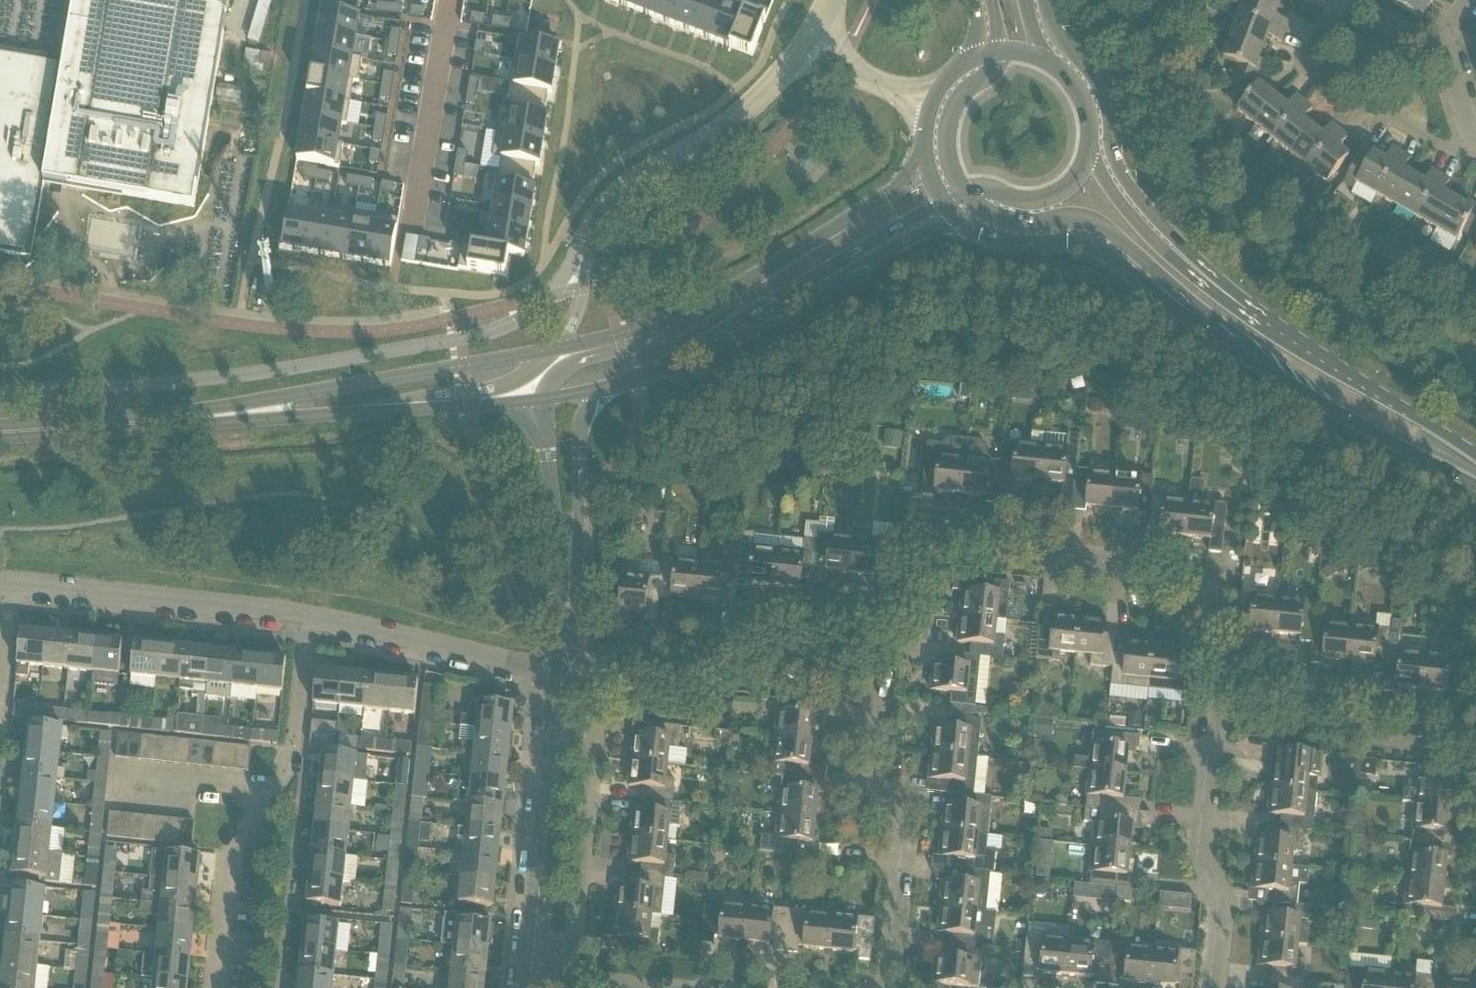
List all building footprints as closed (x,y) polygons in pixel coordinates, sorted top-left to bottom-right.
[(31,258),(44,182),(194,207),(229,0),(165,0),(163,0),(74,0),(64,60),(0,49),(0,253),(31,258)] [(346,6),(359,8),(360,0),(347,0),(346,6)] [(608,0),(614,2),(629,8),(633,0),(609,0),(608,0)] [(629,8),(634,10),(640,12),(650,16),(656,0),(633,0),(629,8)] [(650,16),(654,18),(660,20),(670,24),(679,0),(656,0),(650,16)] [(670,24),(675,26),(680,28),(690,32),(702,0),(679,0),(670,24)] [(690,32),(695,34),(700,36),(710,40),(724,4),(713,0),(702,0),(690,32)] [(1289,23),(1275,18),(1279,6),(1264,0),(1245,0),(1239,16),(1285,33),(1289,23)] [(1432,2),(1429,0),(1392,0),(1390,4),(1421,21),(1432,2)] [(377,1),(375,11),(388,13),(390,3),(377,1)] [(390,3),(388,13),(401,15),(403,5),(390,3)] [(744,12),(730,48),(735,50),(751,56),(756,45),(769,12),(747,3),(743,12),(744,12)] [(724,4),(710,40),(715,42),(720,44),(730,48),(744,12),(743,12),(724,4)] [(411,7),(410,17),(422,19),(424,9),(411,7)] [(320,21),(318,32),(356,38),(360,16),(345,13),(322,9),(321,15),(320,21)] [(472,14),(470,24),(483,26),(485,16),(472,14)] [(1281,43),(1285,33),(1239,16),(1231,37),(1263,49),(1267,38),(1281,43)] [(493,18),(492,28),(504,30),(506,20),(493,18)] [(506,20),(504,30),(517,32),(519,22),(506,20)] [(391,31),(389,43),(399,45),(401,32),(391,31)] [(317,42),(315,53),(353,59),(353,58),(362,60),(368,61),(371,40),(356,38),(318,32),(318,37),(317,42)] [(1230,86),(1258,78),(1264,63),(1259,61),(1263,49),(1231,37),(1223,59),(1238,65),(1230,86)] [(517,39),(513,62),(556,69),(558,52),(559,47),(548,45),(524,41),(517,39)] [(476,42),(474,55),(484,57),(486,44),(476,42)] [(389,43),(387,56),(397,58),(399,45),(389,43)] [(261,53),(259,65),(268,67),(270,55),(261,53)] [(313,64),(311,74),(354,82),(358,83),(358,82),(362,61),(362,60),(353,58),(353,59),(315,53),(314,58),(313,64)] [(507,98),(507,99),(512,100),(512,99),(546,105),(548,93),(551,94),(554,80),(555,74),(556,69),(513,62),(507,98)] [(384,73),(382,86),(392,88),(394,75),(384,73)] [(308,92),(308,96),(350,103),(354,82),(311,74),(311,77),(308,92)] [(1255,126),(1277,100),(1267,92),(1271,88),(1258,78),(1230,86),(1246,99),(1237,111),(1255,126)] [(470,79),(468,92),(477,93),(480,81),(470,79)] [(382,86),(380,99),(389,100),(392,88),(382,86)] [(468,92),(466,105),(475,106),(477,93),(468,92)] [(305,112),(304,117),(342,124),(342,125),(346,126),(346,125),(350,103),(308,96),(306,107),(305,112)] [(1273,141),(1304,103),(1295,96),(1286,107),(1277,100),(1255,126),(1273,141)] [(500,109),(496,134),(543,141),(544,136),(545,131),(547,117),(544,116),(546,105),(512,99),(512,100),(510,110),(500,109)] [(1291,155),(1312,128),(1303,121),(1312,109),(1304,103),(1273,141),(1291,155)] [(301,134),(300,139),(338,145),(338,144),(342,125),(342,124),(304,117),(302,128),(301,134)] [(377,117),(374,129),(384,131),(386,118),(377,117)] [(1309,169),(1339,131),(1331,124),(1321,136),(1312,128),(1291,155),(1309,169)] [(374,129),(372,142),(382,144),(384,131),(374,129)] [(1327,184),(1348,157),(1338,149),(1348,138),(1339,131),(1309,169),(1327,184)] [(496,134),(492,158),(501,160),(499,171),(534,177),(536,165),(539,166),(542,152),(543,147),(543,141),(496,134)] [(298,155),(297,161),(319,165),(339,168),(343,146),(343,145),(338,144),(338,145),(300,139),(299,149),(298,155)] [(1348,176),(1343,184),(1354,190),(1351,195),(1371,206),(1377,196),(1401,153),(1400,153),(1393,149),(1391,148),(1385,160),(1384,161),(1375,155),(1373,155),(1372,156),(1368,164),(1358,158),(1348,176)] [(371,151),(369,164),(378,165),(381,152),(371,151)] [(458,151),(455,164),(465,166),(467,153),(458,151)] [(1397,207),(1413,177),(1403,172),(1410,159),(1401,153),(1377,196),(1397,207)] [(456,167),(454,180),(463,182),(466,169),(456,167)] [(305,170),(303,180),(316,182),(318,172),(305,170)] [(1417,218),(1441,176),(1431,170),(1424,183),(1413,177),(1397,207),(1417,218)] [(499,171),(494,207),(531,213),(532,209),(533,203),(535,189),(532,189),(534,177),(499,171)] [(318,172),(316,182),(329,184),(330,174),(318,172)] [(1436,229),(1453,200),(1443,194),(1450,181),(1441,176),(1417,218),(1436,229)] [(348,177),(346,187),(359,189),(360,179),(348,177)] [(360,179),(359,189),(372,191),(373,181),(360,179)] [(382,183),(380,193),(393,195),(395,185),(382,183)] [(1453,200),(1436,229),(1457,241),(1462,232),(1472,237),(1475,230),(1475,206),(1466,201),(1463,206),(1453,200)] [(284,238),(282,249),(287,250),(304,253),(311,215),(312,216),(312,211),(311,211),(289,207),(284,238)] [(494,207),(490,229),(528,235),(529,230),(529,224),(531,213),(494,207)] [(455,210),(453,223),(463,224),(465,212),(455,210)] [(353,223),(347,260),(352,261),(358,262),(368,264),(376,217),(355,213),(354,213),(352,222),(353,223)] [(311,215),(304,253),(309,254),(315,255),(325,257),(332,219),(312,216),(311,215)] [(376,217),(368,264),(373,265),(379,266),(390,268),(396,234),(398,220),(376,217)] [(332,219),(325,257),(331,258),(336,259),(347,260),(353,223),(352,222),(332,219)] [(453,223),(451,236),(461,237),(463,224),(453,223)] [(486,250),(486,251),(509,255),(524,258),(525,251),(526,246),(528,235),(490,229),(486,250)] [(1344,230),(1340,237),(1351,243),(1357,232),(1351,229),(1344,230)] [(419,238),(417,251),(427,253),(429,240),(422,239),(419,238)] [(462,246),(458,269),(494,275),(505,277),(508,259),(509,255),(486,251),(486,250),(462,246)] [(278,280),(275,299),(286,301),(290,282),(278,280)] [(1065,390),(1066,374),(1052,373),(1050,389),(1065,390)] [(1008,399),(1016,400),(1018,388),(1009,387),(1009,388),(1008,399)] [(959,388),(958,398),(970,399),(971,389),(959,388)] [(1001,388),(1000,398),(1008,399),(1009,388),(1001,388)] [(1090,398),(1088,411),(1097,412),(1103,408),(1103,399),(1090,398)] [(1193,443),(1194,430),(1176,428),(1175,440),(1193,443)] [(885,431),(883,450),(901,452),(903,433),(885,431)] [(1041,447),(1043,434),(1032,433),(1030,445),(1002,442),(1000,462),(1001,462),(999,484),(1000,484),(998,504),(1010,505),(1013,479),(1038,482),(1041,447)] [(1041,447),(1038,482),(1062,485),(1062,491),(1074,492),(1075,492),(1078,471),(1079,471),(1079,470),(1082,437),(1068,435),(1067,449),(1041,447)] [(960,494),(966,440),(955,438),(950,439),(946,440),(944,442),(943,445),(927,443),(921,496),(935,497),(935,491),(960,494)] [(998,504),(1000,484),(999,484),(1001,462),(1000,462),(986,461),(987,453),(987,449),(986,446),(983,444),(981,442),(979,441),(966,440),(960,494),(985,497),(984,503),(998,504)] [(852,481),(853,468),(845,467),(844,480),(852,481)] [(1115,474),(1079,470),(1079,471),(1078,471),(1075,493),(1074,492),(1072,512),(1086,513),(1086,507),(1111,510),(1115,474)] [(1151,497),(1153,478),(1115,474),(1111,510),(1136,512),(1135,518),(1148,520),(1149,520),(1151,497)] [(759,485),(760,476),(748,475),(747,483),(759,485)] [(1185,538),(1191,479),(1188,501),(1151,497),(1149,520),(1148,520),(1145,543),(1159,545),(1160,535),(1185,538)] [(1222,554),(1222,547),(1227,506),(1201,504),(1204,480),(1191,479),(1185,538),(1210,540),(1208,552),(1222,554)] [(656,488),(655,499),(667,501),(668,490),(656,488)] [(774,587),(778,551),(752,548),(754,535),(740,533),(737,567),(738,567),(736,588),(737,589),(749,590),(750,584),(774,587)] [(852,575),(856,539),(816,535),(816,541),(817,541),(813,576),(814,577),(827,578),(827,572),(852,575)] [(778,551),(775,587),(799,589),(798,599),(812,600),(814,577),(813,576),(817,541),(816,541),(803,540),(803,541),(779,539),(778,551)] [(890,584),(894,543),(856,539),(852,575),(877,577),(876,583),(890,584)] [(1313,546),(1313,550),(1317,554),(1322,555),(1323,543),(1313,542),(1313,546)] [(697,598),(700,563),(661,559),(659,578),(660,579),(658,601),(659,601),(671,602),(672,596),(697,598)] [(735,608),(737,589),(736,588),(738,567),(737,567),(700,563),(697,598),(722,601),(721,607),(735,608)] [(1326,568),(1322,571),(1328,579),(1337,573),(1334,569),(1331,565),(1326,568)] [(1385,574),(1385,576),(1395,577),(1395,575),(1396,568),(1386,567),(1385,574)] [(656,624),(659,601),(658,601),(660,579),(659,578),(622,575),(619,611),(644,613),(643,623),(656,624)] [(1006,622),(1007,607),(1010,584),(977,580),(954,578),(953,591),(963,592),(960,617),(996,621),(1006,622)] [(1274,634),(1278,599),(1240,595),(1236,636),(1249,638),(1250,632),(1274,634)] [(1422,598),(1421,608),(1430,609),(1431,598),(1422,598)] [(1315,623),(1317,603),(1278,599),(1274,634),(1299,637),(1299,643),(1311,644),(1312,644),(1314,623),(1315,623)] [(1436,601),(1430,608),(1438,614),(1443,607),(1436,601)] [(1076,655),(1079,619),(1053,616),(1052,629),(1040,628),(1037,661),(1059,663),(1060,653),(1076,655)] [(960,617),(958,643),(970,644),(969,656),(979,657),(979,658),(1001,660),(1004,638),(1006,622),(996,621),(960,617)] [(1115,654),(1117,636),(1104,634),(1105,621),(1079,619),(1076,655),(1090,656),(1089,667),(1112,669),(1113,669),(1114,654),(1115,654)] [(1390,636),(1392,622),(1390,622),(1390,631),(1352,627),(1348,662),(1373,665),(1372,675),(1384,676),(1385,676),(1389,636),(1390,636)] [(1403,637),(1404,624),(1392,622),(1390,636),(1389,636),(1385,676),(1384,676),(1383,692),(1396,693),(1397,687),(1422,690),(1425,653),(1402,651),(1403,637)] [(1352,627),(1315,623),(1314,623),(1312,644),(1311,644),(1309,664),(1323,665),(1323,660),(1348,662),(1352,627)] [(43,668),(46,634),(21,631),(16,677),(28,678),(29,666),(43,668)] [(68,670),(71,637),(46,634),(43,668),(68,670)] [(93,673),(97,639),(71,637),(68,670),(93,673)] [(118,685),(119,676),(122,642),(97,639),(93,673),(92,682),(118,685)] [(1149,690),(1153,645),(1127,642),(1126,655),(1115,654),(1114,654),(1113,669),(1112,669),(1110,687),(1149,690)] [(1459,704),(1465,644),(1452,642),(1451,656),(1425,653),(1422,690),(1446,692),(1445,702),(1459,704)] [(156,679),(160,646),(134,643),(131,677),(156,679)] [(1187,694),(1190,661),(1178,660),(1179,647),(1153,645),(1149,690),(1187,694)] [(181,682),(185,649),(160,646),(156,679),(181,682)] [(203,726),(205,698),(210,651),(185,649),(181,682),(180,693),(193,694),(193,698),(198,699),(196,718),(178,716),(177,724),(176,734),(201,737),(202,726),(203,726)] [(210,651),(205,698),(230,700),(231,687),(232,687),(235,654),(210,651)] [(974,707),(979,658),(979,657),(969,656),(947,653),(946,666),(933,665),(930,691),(952,693),(950,705),(974,707)] [(257,690),(260,657),(235,654),(232,687),(257,690)] [(282,693),(286,659),(260,657),(257,690),(282,693)] [(339,707),(342,674),(316,671),(313,705),(339,707)] [(364,710),(367,677),(342,674),(339,707),(364,710)] [(389,713),(392,679),(367,677),(364,710),(389,713)] [(414,715),(416,702),(418,682),(392,679),(389,713),(414,715)] [(435,724),(437,706),(439,688),(424,686),(422,704),(420,722),(435,724)] [(741,710),(742,697),(733,695),(731,709),(741,710)] [(758,698),(742,697),(741,710),(756,711),(758,698)] [(820,717),(821,704),(779,699),(775,738),(811,742),(814,717),(820,717)] [(511,732),(513,716),(512,715),(513,706),(471,702),(470,717),(462,716),(461,727),(511,732)] [(30,718),(31,708),(13,706),(12,717),(30,718)] [(718,719),(719,707),(707,706),(706,718),(718,719)] [(56,722),(57,711),(39,709),(38,720),(56,722)] [(88,725),(89,714),(70,712),(69,723),(88,725)] [(106,727),(107,716),(89,714),(88,725),(106,727)] [(1129,715),(1128,727),(1141,728),(1143,716),(1129,715)] [(978,759),(982,721),(969,719),(949,717),(948,730),(935,728),(932,754),(978,759)] [(150,732),(152,721),(134,719),(133,730),(150,732)] [(176,734),(177,724),(171,723),(152,721),(150,732),(176,734)] [(432,749),(435,724),(420,722),(417,747),(432,749)] [(1048,741),(1050,723),(1037,722),(1035,740),(1048,741)] [(634,735),(631,761),(669,765),(685,767),(687,751),(678,750),(678,747),(680,727),(672,726),(652,724),(651,737),(634,735)] [(68,740),(69,729),(62,729),(62,728),(29,725),(26,751),(59,754),(61,739),(68,740)] [(221,728),(203,726),(202,726),(201,737),(220,739),(221,728)] [(508,757),(511,732),(461,727),(460,728),(477,729),(476,744),(462,742),(461,752),(508,757)] [(251,742),(252,731),(234,730),(233,740),(251,742)] [(277,745),(278,734),(252,731),(251,742),(277,745)] [(1139,751),(1140,737),(1094,732),(1092,745),(1090,744),(1089,759),(1074,758),(1073,769),(1088,770),(1125,774),(1128,750),(1139,751)] [(110,759),(112,734),(101,733),(98,758),(110,759)] [(128,759),(130,735),(118,734),(116,758),(128,759)] [(334,748),(335,737),(310,734),(309,745),(334,748)] [(140,761),(142,736),(130,735),(128,759),(140,761)] [(152,762),(154,738),(142,736),(140,761),(152,762)] [(359,750),(361,739),(335,737),(334,748),(359,750)] [(164,763),(166,739),(154,738),(152,762),(164,763)] [(825,781),(826,768),(809,767),(811,742),(775,738),(771,776),(783,777),(825,781)] [(176,764),(178,740),(166,739),(164,763),(176,764)] [(385,753),(386,742),(361,739),(359,750),(385,753)] [(188,766),(190,742),(178,740),(176,764),(188,766)] [(200,767),(202,743),(190,742),(188,766),(200,767)] [(410,756),(411,744),(386,742),(385,753),(410,756)] [(212,768),(214,744),(202,743),(200,767),(212,768)] [(224,770),(226,746),(214,744),(212,768),(224,770)] [(236,771),(239,747),(226,746),(224,770),(236,771)] [(248,772),(251,748),(239,747),(236,771),(248,772)] [(432,750),(432,749),(417,747),(414,772),(426,774),(429,749),(432,750)] [(65,780),(65,770),(57,769),(59,754),(26,751),(24,776),(58,779),(65,780)] [(1274,751),(1270,789),(1316,794),(1318,779),(1320,756),(1274,751)] [(506,782),(508,757),(461,752),(461,753),(474,754),(471,779),(506,782)] [(323,753),(320,778),(354,782),(365,783),(368,758),(357,757),(323,753)] [(992,799),(985,797),(988,761),(978,759),(932,754),(929,780),(942,781),(941,794),(959,796),(992,799)] [(107,785),(110,759),(98,758),(96,773),(88,772),(87,782),(89,783),(95,784),(107,785)] [(1344,779),(1342,797),(1357,798),(1359,780),(1359,776),(1361,760),(1346,759),(1345,775),(1344,779)] [(408,787),(410,762),(398,761),(396,786),(408,787)] [(631,761),(628,787),(641,788),(646,788),(645,800),(644,801),(648,801),(648,802),(673,804),(673,803),(675,781),(667,780),(669,765),(631,761)] [(1404,790),(1402,803),(1414,804),(1451,808),(1454,783),(1460,784),(1461,770),(1457,770),(1455,770),(1420,766),(1418,778),(1416,778),(1415,791),(1404,790)] [(1152,815),(1139,813),(1141,801),(1123,799),(1125,774),(1088,770),(1085,798),(1087,798),(1086,808),(1152,815)] [(424,799),(426,774),(414,772),(412,797),(424,799)] [(55,804),(58,779),(24,776),(21,801),(55,804)] [(823,794),(825,781),(783,777),(779,815),(815,818),(817,794),(823,794)] [(352,807),(354,782),(320,778),(317,803),(352,807)] [(503,807),(506,782),(471,779),(469,804),(503,807)] [(1359,780),(1357,798),(1369,799),(1371,781),(1359,780)] [(104,809),(107,785),(95,784),(92,808),(104,809)] [(405,812),(408,787),(396,786),(393,811),(405,812)] [(1313,831),(1316,794),(1270,789),(1268,815),(1281,816),(1279,828),(1313,831)] [(723,796),(722,807),(733,808),(735,797),(723,796)] [(988,837),(992,799),(959,796),(958,807),(945,806),(942,832),(988,837)] [(421,824),(424,799),(412,797),(409,823),(421,824)] [(52,829),(55,804),(21,801),(18,826),(52,829)] [(679,827),(681,804),(673,803),(673,804),(648,802),(647,813),(634,811),(631,837),(669,841),(670,826),(679,827)] [(349,832),(352,807),(317,803),(315,828),(349,832)] [(501,832),(503,807),(469,804),(466,829),(501,832)] [(1453,846),(1455,833),(1449,833),(1451,808),(1414,804),(1411,831),(1413,832),(1412,842),(1453,846)] [(102,835),(104,809),(92,808),(90,833),(102,835)] [(1150,828),(1152,815),(1086,808),(1084,823),(1095,824),(1092,847),(1129,851),(1132,826),(1150,828)] [(402,838),(405,812),(393,811),(390,836),(402,838)] [(119,839),(122,815),(110,814),(107,838),(119,839)] [(131,841),(134,816),(122,815),(119,839),(131,841)] [(761,837),(760,851),(775,853),(797,855),(817,857),(818,844),(812,843),(815,818),(779,815),(777,838),(761,837)] [(143,842),(146,817),(134,816),(131,841),(143,842)] [(155,843),(158,819),(146,817),(143,842),(155,843)] [(167,844),(170,820),(158,819),(155,843),(167,844)] [(180,845),(182,821),(170,820),(167,844),(180,845)] [(192,846),(194,822),(182,821),(180,845),(192,846)] [(419,849),(421,824),(409,823),(407,848),(419,849)] [(49,854),(52,829),(18,826),(16,851),(49,854)] [(1313,831),(1279,828),(1272,827),(1270,840),(1258,838),(1255,864),(1292,868),(1293,853),(1302,854),(1305,832),(1312,833),(1313,831)] [(346,857),(349,832),(315,828),(312,853),(346,857)] [(498,858),(501,832),(466,829),(464,854),(498,858)] [(942,832),(940,858),(952,859),(951,871),(957,872),(990,876),(994,876),(994,875),(997,852),(1002,853),(1004,839),(988,837),(942,832)] [(99,860),(102,835),(90,833),(87,858),(99,860)] [(400,863),(402,838),(390,836),(388,861),(400,863)] [(674,880),(676,857),(667,856),(669,841),(631,837),(628,863),(646,865),(645,876),(674,880)] [(1452,859),(1453,846),(1412,842),(1411,854),(1408,853),(1406,880),(1443,883),(1446,859),(1452,859)] [(1129,851),(1092,847),(1089,874),(1091,874),(1090,885),(1111,888),(1117,889),(1131,890),(1133,876),(1127,876),(1129,851)] [(115,875),(118,849),(105,848),(103,873),(115,875)] [(416,875),(419,849),(407,848),(404,873),(416,875)] [(60,884),(63,856),(49,854),(16,851),(13,877),(33,879),(45,880),(45,883),(60,884)] [(154,853),(151,878),(164,879),(198,883),(200,857),(180,855),(166,854),(154,853)] [(344,882),(346,857),(312,853),(310,879),(344,882)] [(495,883),(498,858),(464,854),(461,879),(495,883)] [(96,885),(99,860),(87,858),(84,884),(96,885)] [(397,888),(400,863),(388,861),(385,886),(397,888)] [(1309,870),(1292,868),(1255,864),(1252,890),(1265,891),(1264,904),(1279,905),(1297,907),(1299,886),(1307,886),(1309,870)] [(1037,865),(1036,878),(1049,880),(1050,867),(1037,865)] [(943,882),(941,908),(987,913),(990,876),(957,872),(956,883),(943,882)] [(113,900),(115,875),(103,873),(100,898),(113,900)] [(413,906),(416,875),(404,873),(400,904),(413,906)] [(685,877),(684,881),(707,883),(708,876),(687,874),(685,877)] [(674,880),(645,876),(632,875),(632,876),(637,877),(635,888),(618,886),(615,912),(661,917),(665,880),(674,880)] [(195,908),(197,883),(151,878),(150,893),(142,892),(141,903),(195,908)] [(310,879),(307,904),(327,906),(340,908),(341,908),(342,898),(343,886),(344,882),(310,879)] [(494,899),(495,883),(461,879),(459,905),(492,908),(493,899),(494,899)] [(1406,880),(1403,907),(1405,907),(1404,918),(1425,920),(1445,922),(1455,923),(1457,910),(1447,909),(1441,908),(1443,883),(1406,880)] [(1032,885),(1032,892),(1036,897),(1043,898),(1048,894),(1048,887),(1044,882),(1037,881),(1032,885)] [(1083,894),(1084,886),(1075,885),(1075,893),(1083,894)] [(394,914),(397,888),(385,886),(382,913),(394,914)] [(43,917),(46,892),(32,890),(12,888),(9,914),(43,917)] [(1130,902),(1131,890),(1117,889),(1115,901),(1130,902)] [(93,922),(96,894),(84,893),(81,921),(93,922)] [(1160,894),(1159,909),(1173,911),(1174,895),(1160,894)] [(110,925),(113,900),(100,898),(98,923),(110,925)] [(748,905),(722,902),(721,903),(705,902),(701,944),(714,945),(714,939),(744,942),(748,905)] [(192,933),(195,908),(141,903),(140,915),(160,917),(159,930),(192,933)] [(1359,913),(1360,906),(1346,904),(1345,912),(1359,913)] [(748,905),(744,942),(774,945),(773,951),(785,953),(790,910),(774,909),(775,907),(748,905)] [(1297,907),(1279,905),(1278,917),(1264,915),(1262,941),(1298,945),(1308,946),(1312,908),(1297,907)] [(941,908),(938,934),(951,935),(950,947),(983,951),(985,929),(990,929),(995,930),(996,914),(987,913),(941,908)] [(409,941),(412,911),(400,910),(397,940),(409,941)] [(790,910),(785,953),(798,954),(799,948),(828,951),(832,913),(806,910),(806,912),(790,910)] [(657,955),(659,935),(661,917),(615,912),(613,938),(630,940),(629,951),(624,951),(624,952),(657,955)] [(870,961),(875,920),(859,918),(859,916),(832,913),(828,951),(858,954),(857,960),(870,961)] [(1357,913),(1355,928),(1377,930),(1378,915),(1357,913)] [(40,942),(43,917),(9,914),(7,939),(40,942)] [(488,950),(489,948),(490,947),(491,946),(492,944),(492,943),(492,941),(492,940),(492,938),(492,937),(491,936),(490,934),(490,933),(491,924),(460,921),(460,916),(445,914),(442,945),(454,946),(488,950)] [(90,947),(93,922),(81,921),(78,946),(90,947)] [(1427,921),(1426,928),(1430,932),(1436,932),(1437,922),(1427,921)] [(305,922),(302,948),(336,951),(348,953),(351,927),(339,926),(325,924),(305,922)] [(108,950),(110,925),(98,923),(95,949),(108,950)] [(1439,923),(1438,932),(1447,933),(1447,924),(1439,923)] [(390,957),(393,926),(381,925),(378,956),(390,957)] [(190,958),(192,933),(159,930),(156,955),(190,958)] [(1026,937),(1024,957),(1022,977),(1035,979),(1036,973),(1065,976),(1069,939),(1043,936),(1026,934),(1026,937)] [(38,967),(40,942),(7,939),(4,964),(38,967)] [(1107,986),(1111,944),(1096,943),(1096,941),(1069,939),(1065,976),(1095,979),(1094,985),(1107,986)] [(406,967),(409,941),(397,940),(394,965),(406,967)] [(1304,984),(1306,962),(1296,961),(1298,945),(1262,941),(1259,967),(1272,968),(1271,980),(1304,984)] [(1127,946),(1111,944),(1107,986),(1119,987),(1120,982),(1150,985),(1153,947),(1127,945),(1127,946)] [(88,973),(90,947),(78,946),(75,971),(88,973)] [(486,975),(488,950),(454,946),(452,971),(486,975)] [(983,951),(950,947),(949,959),(935,958),(933,984),(971,987),(979,987),(983,951)] [(1196,953),(1180,952),(1180,950),(1153,947),(1150,985),(1179,987),(1192,987),(1196,953)] [(334,976),(336,951),(302,948),(300,973),(334,976)] [(95,949),(92,974),(105,975),(108,950),(95,949)] [(156,956),(144,954),(142,979),(154,979),(154,980),(187,983),(190,958),(156,955),(156,956)] [(1390,972),(1391,959),(1349,955),(1347,970),(1345,987),(1389,987),(1390,972)] [(387,982),(390,957),(378,956),(375,981),(387,982)] [(1,987),(35,987),(38,967),(4,964),(1,987)] [(406,967),(394,965),(392,987),(404,987),(406,967)] [(88,973),(75,971),(73,987),(86,987),(88,973)] [(486,975),(452,971),(450,987),(484,987),(486,975)] [(1389,987),(1431,987),(1432,978),(1416,976),(1417,975),(1390,972),(1389,987)] [(334,976),(300,973),(298,987),(332,987),(334,976)] [(105,975),(92,974),(91,987),(104,987),(105,975)] [(1431,987),(1474,987),(1474,981),(1448,978),(1448,980),(1432,978),(1431,987)] [(187,983),(154,980),(153,987),(187,987),(187,983)]
